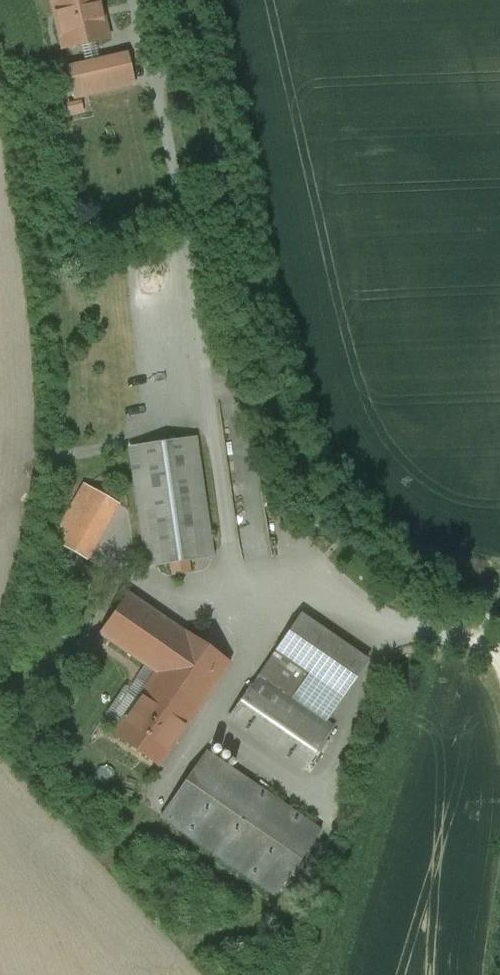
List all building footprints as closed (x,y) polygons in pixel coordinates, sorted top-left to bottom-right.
[(64,47),(105,38),(97,0),(53,0),(64,47)] [(126,58),(69,71),(75,97),(132,84),(126,58)] [(77,98),(63,102),(67,115),(81,111),(77,98)] [(194,438),(130,447),(147,566),(211,556),(194,438)] [(116,503),(85,485),(53,541),(85,559),(116,503)] [(229,663),(127,592),(99,634),(145,666),(138,676),(148,683),(113,733),(159,765),(229,663)] [(299,615),(228,717),(304,770),(328,735),(328,734),(333,727),(325,721),(366,661),(299,615)] [(321,830),(205,751),(160,815),(275,895),(321,830)]
